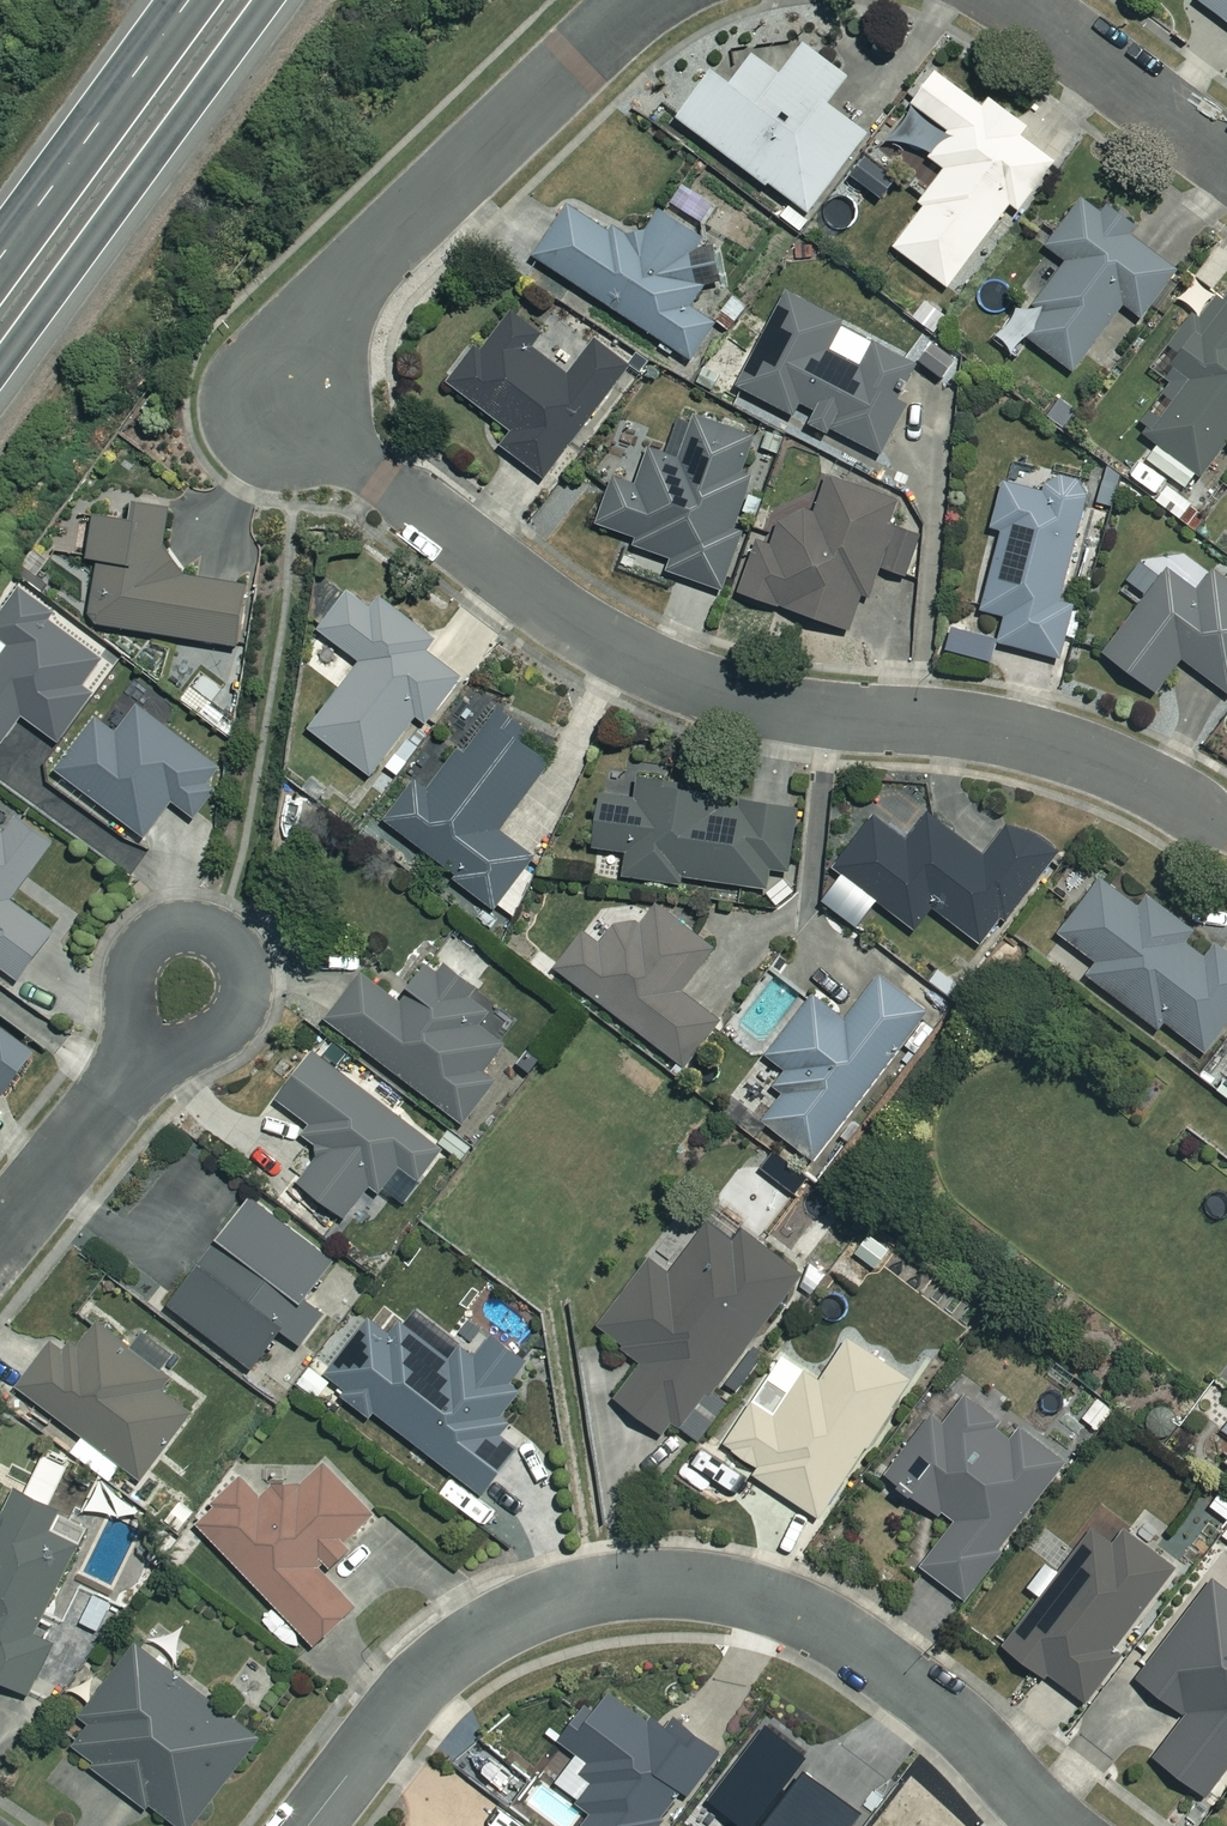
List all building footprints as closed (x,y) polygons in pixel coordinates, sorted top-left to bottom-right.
[(1226,20),(1226,0),(1200,0),(1226,20)] [(856,80),(812,49),(790,80),(761,60),(740,89),(718,74),(684,123),(816,217),(873,136),(835,109),(856,80)] [(987,111),(943,76),(898,134),(949,174),(924,207),(930,211),(899,250),(952,291),(1016,208),(1023,214),(1061,166),(1026,138),(1032,130),(995,101),(987,111)] [(899,180),(871,157),(852,180),(881,203),(899,180)] [(723,208),(689,187),(676,207),(711,228),(723,208)] [(1144,235),(1093,196),(1052,249),(1073,265),(1033,317),(1027,313),(1004,342),(1020,355),(1032,340),(1077,374),(1128,306),(1148,321),(1182,276),(1138,242),(1144,235)] [(642,249),(575,205),(540,259),(695,361),(718,327),(694,312),(706,293),(694,261),(708,241),(666,213),(642,249)] [(850,324),(792,295),(744,391),(799,419),(805,405),(823,414),(819,423),(885,456),(908,410),(899,406),(918,367),(858,337),(846,362),(834,356),(850,324)] [(1208,322),(1200,316),(1162,370),(1183,385),(1148,437),(1207,479),(1226,450),(1226,295),(1208,322)] [(546,336),(517,315),(487,355),(480,349),(452,386),(514,434),(503,448),(548,482),(633,369),(599,343),(572,379),(535,351),(546,336)] [(774,448),(689,413),(671,456),(654,455),(640,488),(621,480),(599,531),(678,564),(674,574),(726,596),(750,537),(738,532),(774,448)] [(1096,487),(1058,478),(1053,497),(1008,486),(997,531),(1008,534),(988,613),(1011,619),(1005,646),(1064,661),(1087,573),(1075,570),(1096,487)] [(902,505),(833,481),(818,524),(789,514),(776,554),(762,549),(745,597),(855,634),(877,568),(910,579),(924,538),(894,528),(902,505)] [(188,511),(143,504),(139,527),(101,521),(95,562),(105,563),(95,626),(243,649),(252,589),(177,577),(188,511)] [(1154,561),(1129,594),(1147,607),(1110,657),(1162,696),(1187,662),(1226,691),(1226,581),(1218,575),(1202,597),(1154,561)] [(23,591),(0,621),(0,746),(3,748),(27,717),(61,744),(94,701),(84,694),(111,659),(23,591)] [(378,615),(352,596),(324,633),(366,664),(315,732),(375,778),(422,716),(433,724),(465,681),(429,653),(438,641),(387,603),(378,615)] [(224,769),(143,708),(122,737),(101,722),(61,774),(148,839),(175,803),(198,821),(213,802),(219,776),(224,769)] [(560,759),(499,711),(434,794),(421,784),(390,823),(489,900),(473,921),(497,940),(543,882),(529,871),(537,860),(502,833),(560,759)] [(735,801),(643,791),(641,804),(607,800),(601,853),(631,856),(628,877),(782,894),(791,812),(734,806),(735,801)] [(912,844),(878,819),(839,872),(859,887),(847,903),(867,918),(879,902),(920,933),(937,911),(984,946),(1007,915),(1013,919),(1060,857),(1016,824),(989,860),(932,817),(912,844)] [(0,831),(0,965),(25,984),(61,936),(16,903),(59,845),(25,819),(10,839),(0,831)] [(1106,882),(1064,938),(1101,966),(1092,978),(1163,1031),(1169,1024),(1211,1056),(1226,1034),(1226,950),(1223,947),(1211,962),(1189,945),(1200,930),(1157,897),(1146,912),(1106,882)] [(719,949),(664,907),(648,928),(627,928),(610,950),(589,933),(561,970),(688,1067),(723,1022),(685,994),(719,949)] [(482,992),(440,961),(405,1007),(366,977),(332,1023),(468,1126),(505,1076),(495,1067),(509,1049),(464,1015),(482,992)] [(932,1015),(883,980),(847,1031),(812,1005),(772,1060),(791,1073),(779,1090),(789,1097),(769,1125),(824,1165),(932,1015)] [(4,1103),(36,1063),(0,1035),(0,1103),(4,1103)] [(444,1154),(319,1056),(283,1103),(315,1128),(307,1138),(328,1154),(304,1185),(349,1220),(378,1183),(404,1204),(444,1154)] [(340,1264),(257,1201),(176,1309),(258,1372),(340,1264)] [(745,1249),(714,1226),(674,1280),(654,1265),(603,1331),(648,1365),(621,1401),(668,1437),(678,1424),(705,1444),(731,1409),(715,1397),(807,1276),(755,1236),(745,1249)] [(398,1340),(375,1322),(327,1383),(376,1421),(380,1415),(487,1498),(519,1456),(521,1447),(511,1444),(528,1362),(496,1340),(480,1361),(462,1347),(453,1359),(409,1325),(398,1340)] [(126,1339),(106,1324),(78,1361),(56,1344),(22,1389),(88,1439),(76,1454),(114,1483),(126,1466),(145,1481),(193,1418),(191,1397),(121,1344),(126,1339)] [(916,1383),(854,1342),(825,1385),(811,1375),(781,1419),(760,1404),(731,1448),(764,1470),(759,1477),(823,1520),(916,1383)] [(1020,1439),(970,1401),(949,1428),(937,1419),(892,1478),(958,1529),(926,1570),(971,1604),(1009,1554),(1004,1551),(1069,1466),(1025,1433),(1020,1439)] [(379,1516),(330,1465),(304,1490),(280,1489),(268,1500),(248,1479),(200,1524),(319,1648),(360,1609),(323,1570),(379,1516)] [(17,1492),(0,1528),(0,1681),(33,1697),(58,1646),(40,1637),(82,1549),(54,1535),(64,1514),(17,1492)] [(1130,1534),(1118,1550),(1097,1534),(1010,1649),(1089,1708),(1126,1659),(1116,1652),(1178,1570),(1130,1534)] [(1219,1585),(1144,1682),(1192,1719),(1161,1760),(1209,1797),(1226,1774),(1226,1591),(1219,1585)] [(142,1647),(87,1719),(97,1727),(77,1753),(172,1825),(198,1825),(264,1741),(142,1647)]
